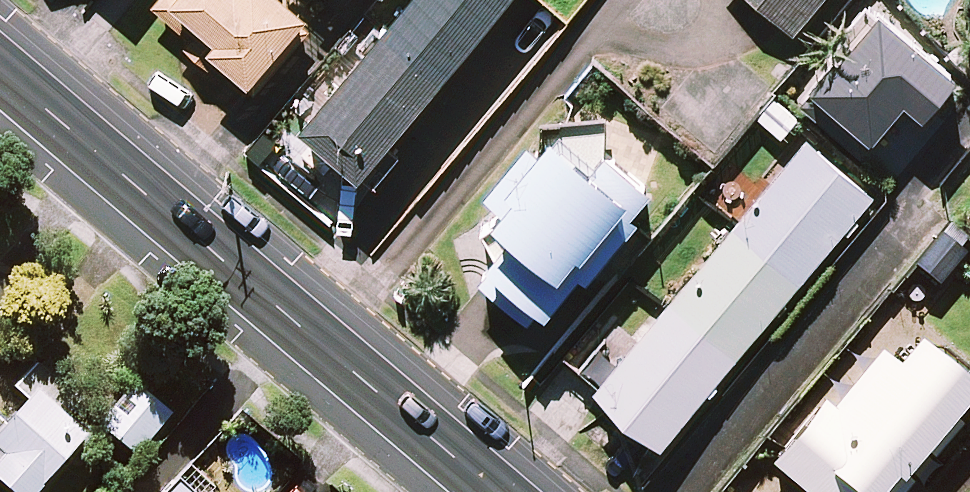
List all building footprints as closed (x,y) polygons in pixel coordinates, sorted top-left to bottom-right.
[(192,49),(187,54),(203,69),(214,57),(217,54),(255,89),(314,25),(287,0),(161,0),(151,10),(168,26),(192,49)] [(310,123),(368,171),(512,0),(414,0),(310,123)] [(796,30),(822,0),(761,0),(796,30)] [(964,73),(887,7),(820,85),(878,134),(913,94),(932,111),(964,73)] [(799,119),(775,95),(754,116),(778,140),(799,119)] [(551,124),(544,150),(534,141),(495,186),(512,200),(486,232),(505,248),(483,275),(543,326),(661,187),(610,143),(613,122),(551,124)] [(877,194),(810,138),(600,387),(666,444),(877,194)] [(969,230),(969,212),(961,222),(969,230)] [(968,251),(949,232),(918,262),(938,281),(968,251)] [(924,335),(900,363),(884,349),(838,404),(829,396),(775,460),(812,491),(895,491),(969,403),(969,374),(924,335)] [(44,365),(0,414),(0,473),(21,491),(35,491),(91,431),(68,410),(79,397),(44,365)] [(172,412),(137,382),(102,423),(138,453),(172,412)] [(180,478),(167,491),(194,491),(180,478)]
